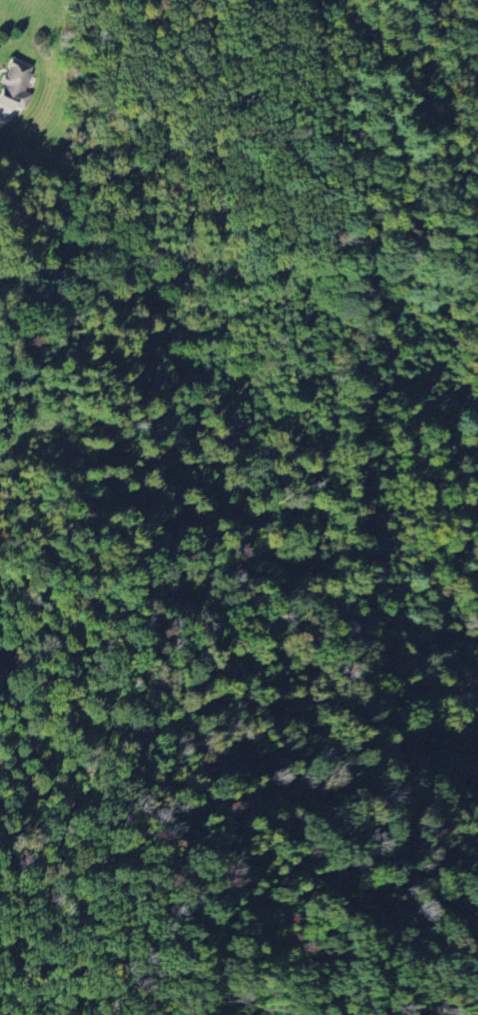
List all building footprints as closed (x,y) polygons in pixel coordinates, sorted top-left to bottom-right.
[(13,111),(32,69),(8,58),(0,78),(0,85),(1,85),(0,88),(0,106),(13,111)]
